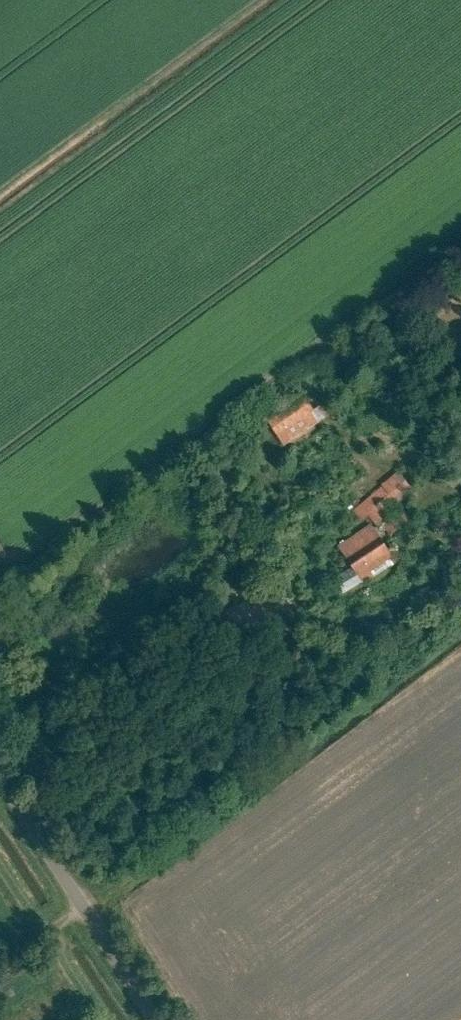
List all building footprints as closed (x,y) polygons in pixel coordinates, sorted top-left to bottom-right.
[(302,394),(266,418),(285,447),(322,423),(302,394)] [(399,471),(383,484),(391,494),(392,494),(395,497),(410,485),(399,471)] [(366,515),(391,494),(383,484),(382,484),(375,490),(376,491),(352,511),(361,522),(367,516),(366,515)] [(379,530),(404,509),(395,497),(392,494),(391,494),(366,515),(367,516),(379,530)] [(376,535),(343,556),(355,574),(388,552),(376,535)]
